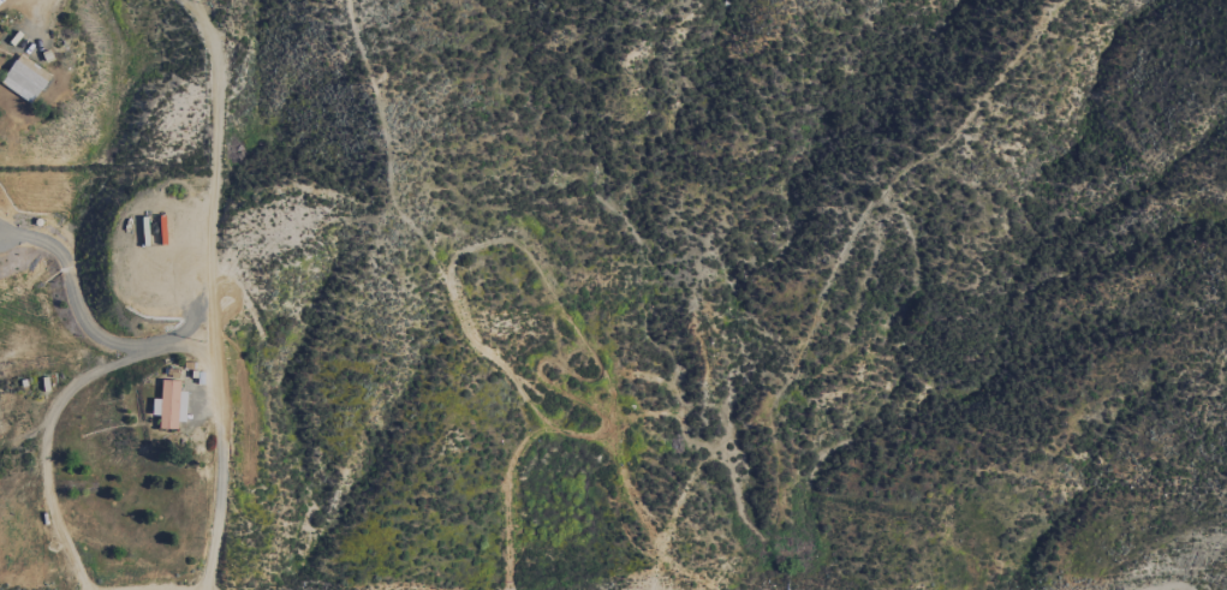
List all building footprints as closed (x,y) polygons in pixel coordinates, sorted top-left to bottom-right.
[(4,84),(30,104),(50,77),(23,57),(4,84)] [(151,415),(158,415),(158,428),(176,429),(176,421),(184,421),(185,391),(179,391),(179,380),(160,380),(160,399),(152,399),(151,415)]
